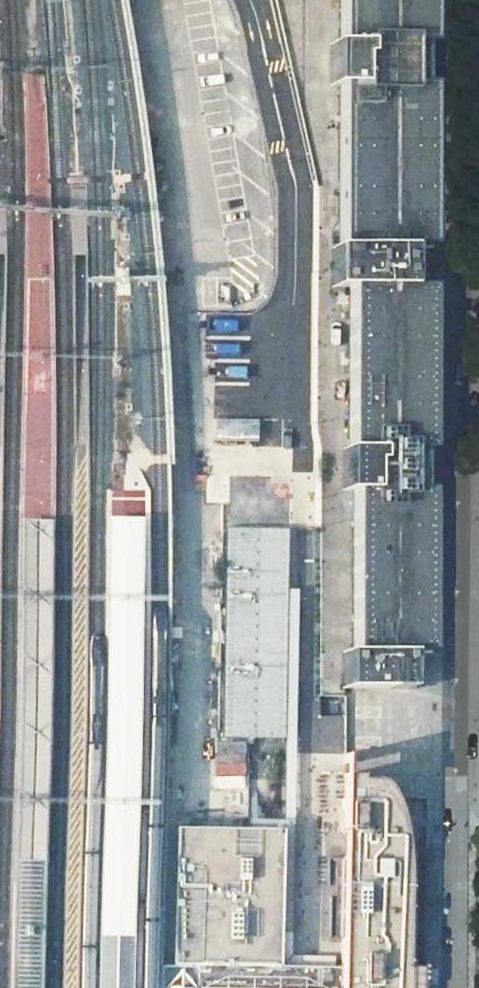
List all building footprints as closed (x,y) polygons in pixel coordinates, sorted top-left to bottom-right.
[(429,356),(430,287),(410,287),(410,246),(430,246),(430,84),(411,84),(411,79),(424,79),(424,49),(411,49),(411,44),(431,44),(431,0),(340,0),(339,43),(331,43),(331,85),(339,85),(339,246),(333,246),(333,287),(349,287),(349,356),(356,356),(392,356),(398,356),(429,356)] [(265,419),(264,310),(231,310),(231,419),(265,419)] [(429,449),(429,356),(398,356),(392,356),(356,356),(349,356),(349,447),(344,447),(343,490),(353,490),(352,651),(344,651),(343,687),(409,688),(409,651),(428,651),(429,489),(409,489),(409,484),(422,484),(422,454),(409,454),(409,449),(429,449)] [(290,586),(291,452),(290,452),(290,433),(224,432),(220,777),(286,778),(287,741),(298,741),(299,587),(290,586)] [(18,515),(12,822),(8,987),(45,987),(57,520),(18,515)] [(108,516),(105,797),(100,987),(137,987),(150,518),(108,516)] [(342,942),(423,944),(424,858),(424,855),(407,854),(407,849),(406,841),(404,826),(403,819),(400,809),(398,803),(394,795),(392,790),(388,786),(384,782),(378,778),(375,777),(362,777),(361,774),(345,774),(344,774),(344,832),(342,942)] [(409,982),(412,982),(422,973),(423,944),(342,942),(341,967),(280,965),(281,921),(283,830),(179,828),(178,854),(163,854),(152,854),(149,897),(83,896),(61,895),(0,894),(0,987),(409,987),(409,982)] [(296,830),(283,830),(282,873),(281,921),(294,921),(296,830)] [(422,973),(412,982),(409,982),(409,987),(422,987),(422,973)]
